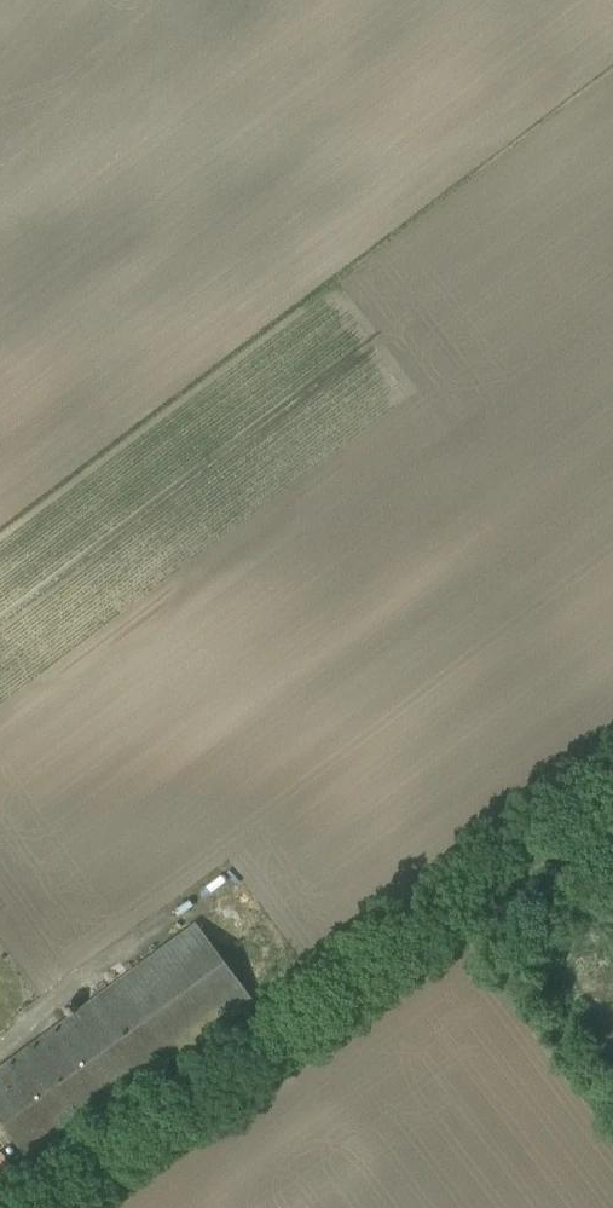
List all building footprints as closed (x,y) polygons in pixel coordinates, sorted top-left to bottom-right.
[(33,1164),(252,1002),(195,924),(0,1067),(0,1120),(33,1164)]
